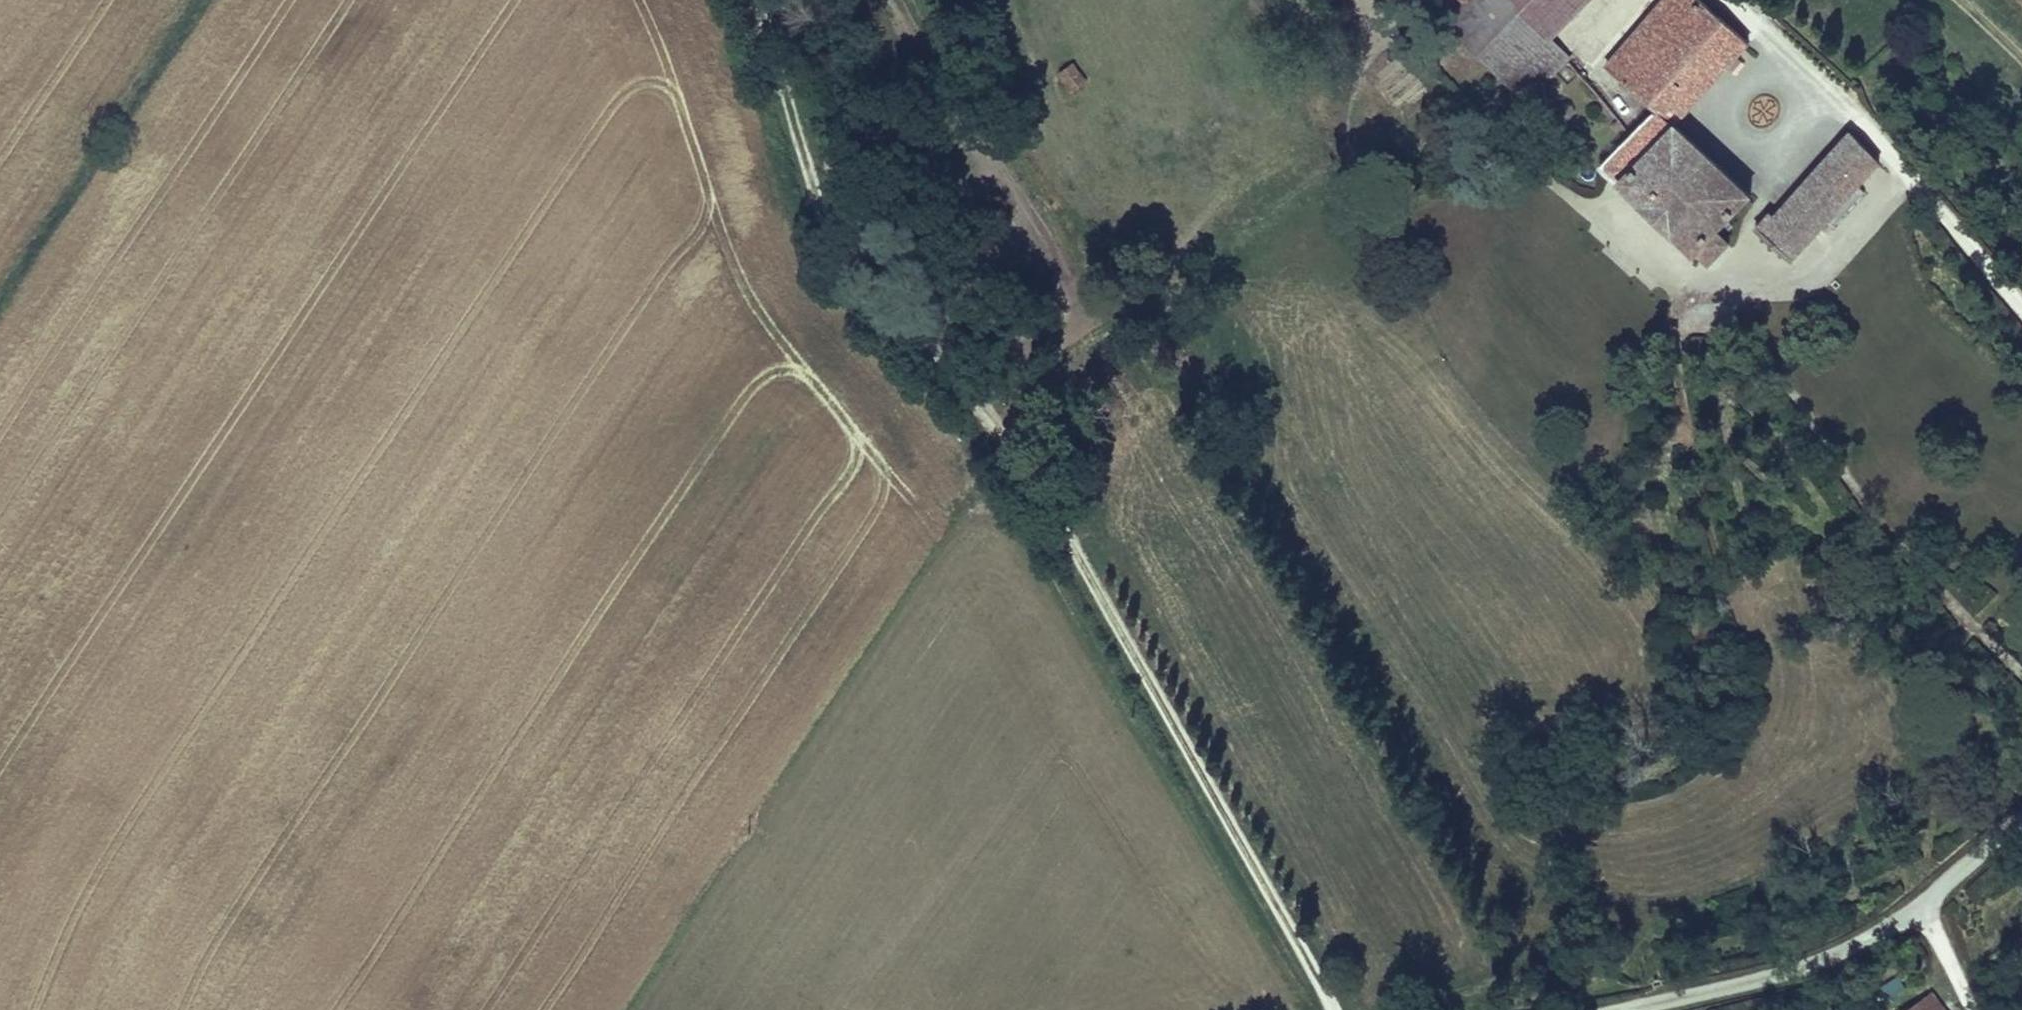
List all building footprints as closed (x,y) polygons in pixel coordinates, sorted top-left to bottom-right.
[(1524,101),(1566,62),(1547,43),(1505,0),(1457,0),(1465,8),(1447,24),(1524,101)] [(1547,43),(1590,0),(1505,0),(1547,43)] [(1672,125),(1748,44),(1698,0),(1671,0),(1604,73),(1658,118),(1604,170),(1617,182),(1615,184),(1638,205),(1636,206),(1667,235),(1668,234),(1693,257),(1693,256),(1707,268),(1727,247),(1715,237),(1750,200),(1672,125)] [(1054,79),(1070,97),(1088,81),(1071,63),(1054,79)] [(1828,223),(1834,228),(1865,193),(1859,188),(1879,166),(1849,134),(1772,220),(1768,215),(1752,232),(1790,264),(1828,223)] [(1928,995),(1907,1009),(1939,1009),(1928,995)]
